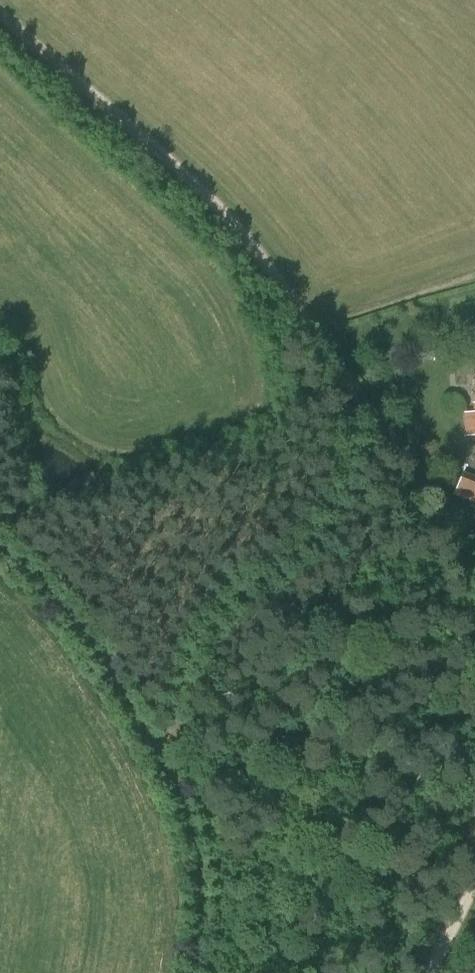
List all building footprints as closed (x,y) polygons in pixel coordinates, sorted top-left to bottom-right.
[(452,500),(474,506),(474,483),(459,479),(452,500)]
